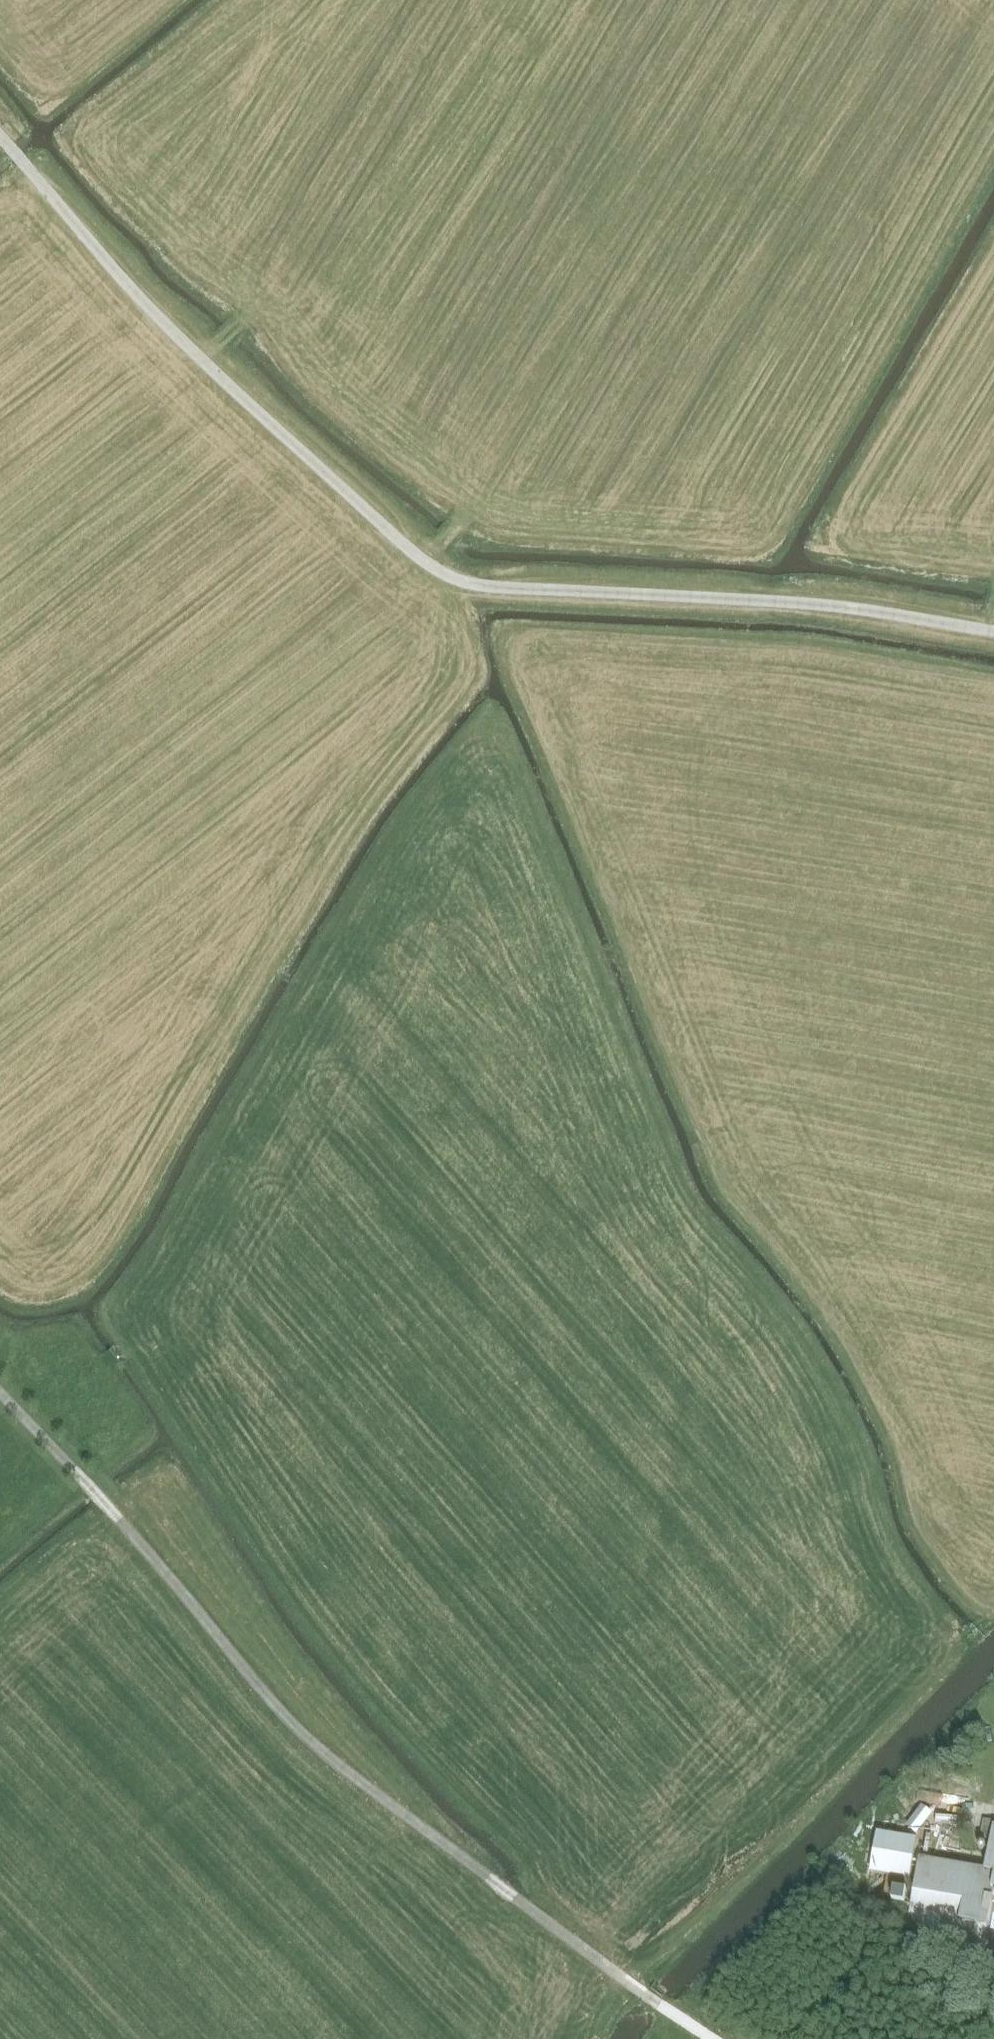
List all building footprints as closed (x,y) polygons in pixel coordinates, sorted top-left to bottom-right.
[(941,1814),(968,1816),(969,1803),(942,1801),(941,1814)] [(987,1868),(921,1856),(906,1942),(982,1966),(993,1896),(993,1826),(987,1868)] [(877,1831),(870,1872),(910,1879),(917,1838),(877,1831)]
